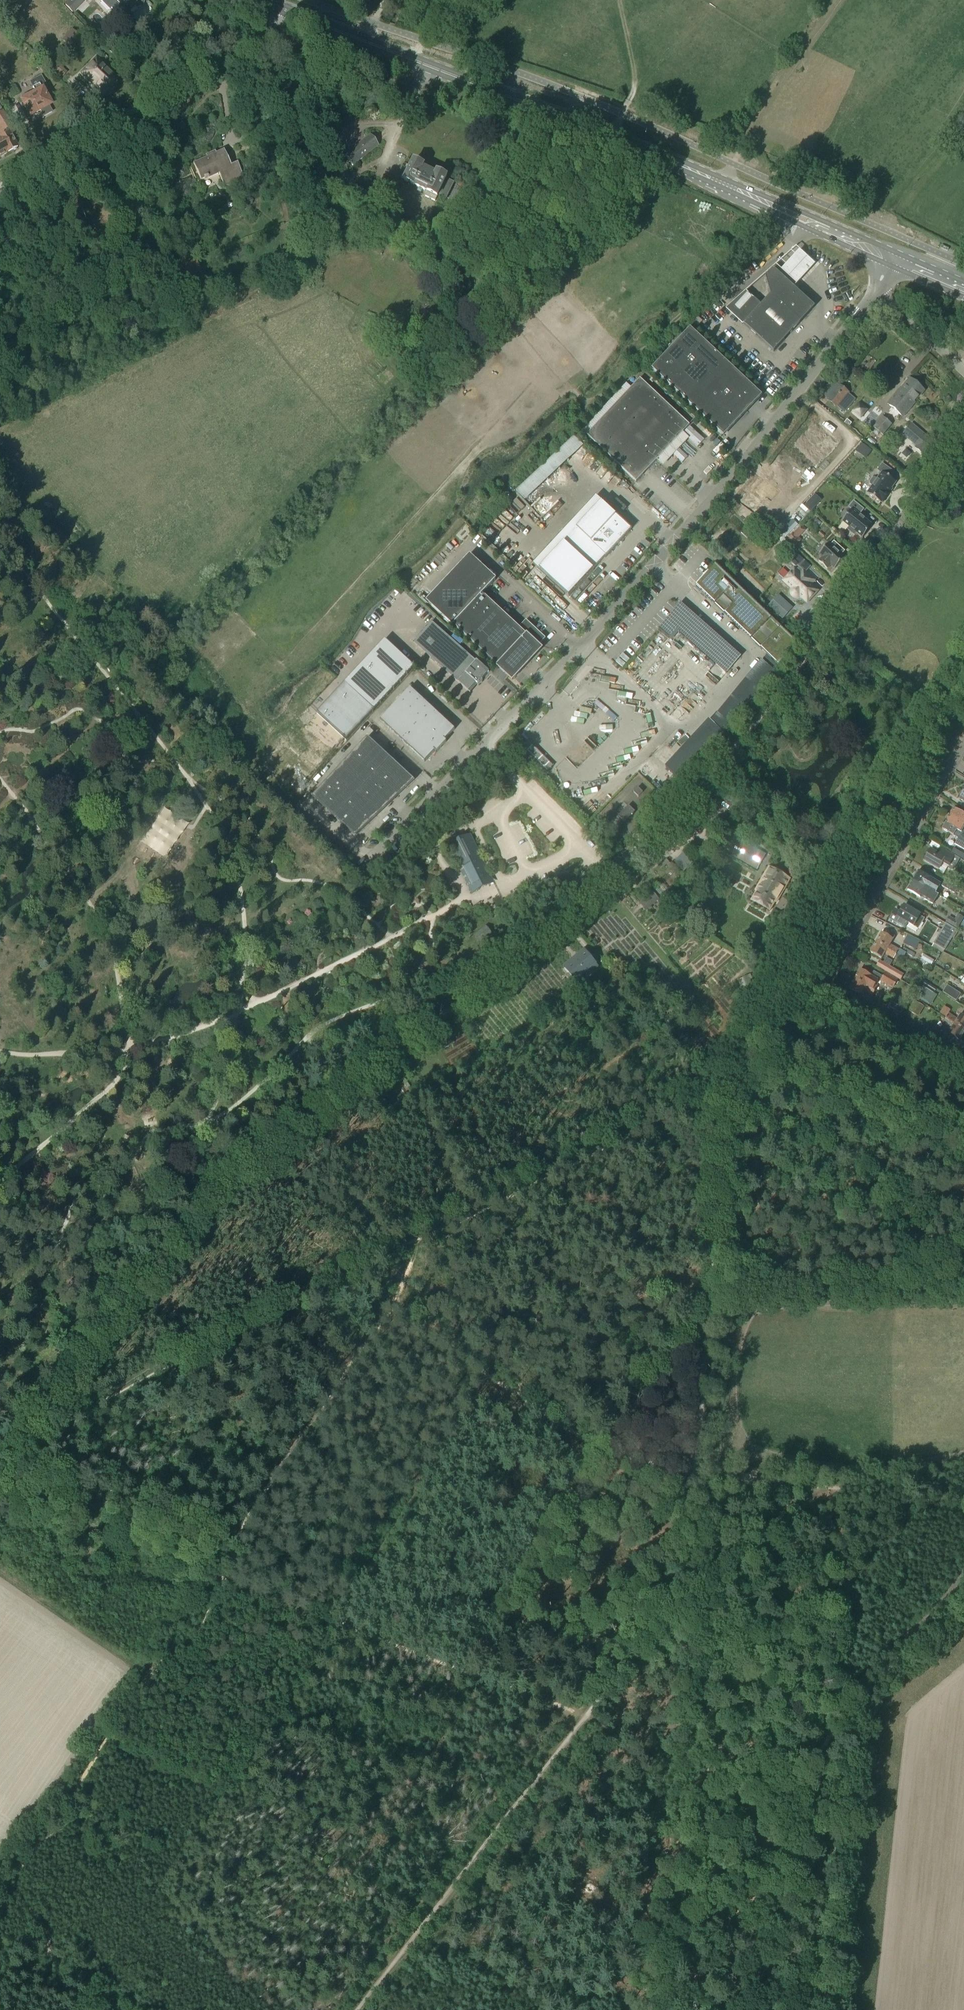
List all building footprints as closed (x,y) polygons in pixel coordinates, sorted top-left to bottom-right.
[(142,0),(100,0),(109,9),(111,7),(119,15),(125,10),(127,11),(134,4),(137,8),(142,6),(144,2),(142,0)] [(68,46),(78,35),(72,29),(62,40),(68,46)] [(103,93),(115,80),(105,70),(106,69),(96,58),(92,62),(93,63),(81,75),(90,85),(92,83),(103,93)] [(63,77),(68,72),(58,63),(53,68),(63,77)] [(189,64),(183,67),(186,72),(191,70),(189,64)] [(27,95),(20,98),(21,99),(30,116),(41,110),(44,116),(52,112),(49,106),(51,105),(42,89),(47,87),(41,76),(36,79),(39,84),(33,88),(35,92),(36,94),(29,98),(27,95)] [(0,137),(0,157),(18,147),(13,138),(18,136),(3,112),(0,113),(0,119),(1,121),(0,121),(0,129),(4,135),(0,137)] [(353,166),(378,146),(369,136),(345,155),(353,166)] [(231,166),(224,151),(196,163),(203,179),(218,172),(225,187),(244,179),(237,164),(231,166)] [(436,174),(423,168),(425,166),(414,161),(404,181),(428,192),(426,197),(435,201),(437,197),(438,197),(439,195),(447,199),(454,183),(446,179),(447,177),(437,172),(436,174)] [(802,250),(784,270),(801,285),(819,264),(802,250)] [(813,307),(800,295),(800,294),(774,269),(766,278),(771,295),(761,305),(754,298),(740,313),(732,305),(728,309),(737,317),(736,317),(774,352),(801,322),(800,321),(813,307)] [(697,327),(703,321),(698,317),(695,320),(695,321),(693,323),(697,327)] [(762,396),(690,329),(676,343),(675,342),(674,342),(676,344),(652,369),(722,436),(721,437),(723,436),(724,437),(762,396)] [(820,389),(826,383),(820,377),(814,384),(820,389)] [(640,379),(587,435),(636,482),(690,425),(640,379)] [(924,389),(911,379),(904,388),(902,387),(888,404),(902,416),(912,405),(911,404),(924,389)] [(838,386),(832,381),(821,394),(828,400),(828,401),(837,408),(844,413),(856,400),(849,394),(839,385),(838,386)] [(883,436),(892,425),(882,417),(873,428),(883,436)] [(923,454),(933,443),(926,437),(926,436),(911,424),(903,435),(917,447),(916,448),(923,454)] [(859,442),(855,447),(865,454),(868,449),(859,442)] [(883,503),(888,495),(889,494),(888,493),(895,482),(890,478),(894,472),(882,464),(878,470),(882,474),(878,480),(875,478),(874,478),(873,479),(870,482),(870,484),(871,485),(873,487),(868,494),(881,503),(882,501),(883,503)] [(750,488),(744,495),(752,502),(757,497),(755,496),(762,488),(768,494),(774,487),(758,473),(747,485),(750,488)] [(806,506),(811,511),(815,506),(810,501),(806,506)] [(569,597),(631,530),(602,502),(539,569),(569,597)] [(873,526),(867,521),(859,515),(864,510),(857,504),(854,502),(849,508),(852,510),(842,522),(849,527),(847,530),(854,535),(856,533),(863,538),(873,526)] [(800,512),(786,527),(791,532),(806,517),(800,512)] [(801,540),(793,534),(789,539),(796,546),(801,540)] [(835,569),(844,559),(845,558),(845,557),(844,558),(841,555),(845,551),(834,542),(831,545),(829,544),(830,544),(829,543),(819,554),(820,555),(820,554),(823,558),(820,562),(819,561),(819,562),(827,569),(827,568),(831,564),(835,568),(835,569)] [(780,575),(779,576),(793,588),(792,591),(791,592),(792,594),(793,596),(794,597),(795,598),(797,598),(799,597),(801,596),(807,601),(817,591),(810,585),(814,581),(815,583),(816,582),(806,573),(811,567),(798,555),(791,563),(796,567),(797,566),(798,567),(795,571),(786,580),(780,575)] [(495,580),(472,559),(459,574),(457,573),(436,595),(439,597),(432,605),(453,624),(452,625),(453,624),(498,666),(512,680),(542,648),(539,646),(546,638),(526,620),(519,628),(483,594),(496,580),(495,580)] [(715,565),(696,586),(778,666),(796,643),(715,565)] [(769,606),(783,619),(793,609),(779,596),(769,606)] [(676,629),(726,673),(727,673),(741,657),(680,604),(659,628),(669,637),(676,629)] [(477,661),(432,622),(414,642),(458,682),(458,683),(469,692),(476,684),(478,685),(489,672),(477,661)] [(385,640),(345,683),(374,711),(414,667),(385,640)] [(709,720),(666,768),(680,781),(731,726),(775,672),(762,661),(712,723),(709,720)] [(345,683),(317,713),(347,740),(374,711),(345,683)] [(436,753),(447,742),(445,740),(455,730),(410,688),(380,721),(425,762),(434,752),(436,753)] [(355,836),(413,781),(406,775),(407,775),(368,739),(316,795),(349,830),(349,829),(355,836)] [(542,756),(527,741),(519,749),(545,775),(554,766),(543,755),(542,756)] [(634,792),(639,796),(642,792),(638,788),(634,792)] [(635,812),(629,805),(618,816),(625,823),(635,812)] [(189,820),(167,809),(153,836),(175,847),(189,820)] [(954,809),(951,815),(963,823),(963,815),(954,809)] [(951,815),(943,829),(954,835),(958,838),(955,844),(963,849),(963,823),(951,815)] [(757,870),(766,854),(728,833),(719,849),(720,849),(757,870)] [(471,835),(448,846),(463,876),(467,874),(474,888),(493,879),(471,835)] [(942,856),(931,849),(924,861),(939,870),(943,863),(954,870),(960,860),(945,851),(942,856)] [(777,903),(790,879),(769,867),(756,890),(757,891),(752,901),(770,911),(775,902),(777,903)] [(936,893),(941,885),(932,880),(919,871),(913,880),(936,893)] [(934,905),(939,896),(935,894),(936,893),(913,880),(908,890),(922,898),(934,905)] [(954,895),(958,889),(944,881),(941,887),(954,895)] [(652,892),(645,898),(651,905),(658,900),(652,892)] [(920,916),(920,915),(904,906),(900,913),(895,910),(890,920),(905,929),(908,923),(918,930),(925,919),(920,916)] [(963,918),(958,914),(955,920),(949,916),(946,923),(957,930),(963,918)] [(945,951),(957,930),(946,923),(934,944),(945,951)] [(899,950),(890,944),(893,939),(882,933),(876,942),(897,954),(905,959),(910,950),(902,946),(899,950)] [(897,954),(876,942),(871,952),(882,959),(885,953),(894,959),(897,954)] [(578,985),(599,967),(586,951),(565,969),(578,985)] [(904,974),(889,966),(886,972),(900,981),(904,974)] [(861,969),(855,979),(875,991),(878,987),(876,985),(879,980),(881,981),(893,988),(898,980),(895,978),(886,973),(884,977),(874,971),(871,976),(861,969)] [(875,991),(855,979),(849,989),(860,996),(864,990),(873,996),(875,991)] [(924,983),(922,987),(933,994),(936,990),(924,983)] [(956,1001),(961,994),(947,985),(943,992),(956,1001)] [(922,987),(916,998),(926,1003),(932,993),(922,987)] [(920,1005),(914,1001),(909,1010),(915,1014),(920,1005)] [(903,1010),(891,1002),(890,1005),(893,1007),(892,1009),(901,1014),(903,1010)] [(946,1018),(949,1012),(943,1008),(939,1013),(946,1018)] [(946,1018),(946,1019),(963,1030),(963,1017),(961,1014),(958,1019),(949,1014),(946,1018)] [(944,1022),(943,1023),(952,1028),(949,1033),(960,1040),(963,1034),(963,1030),(946,1019),(944,1022)]
